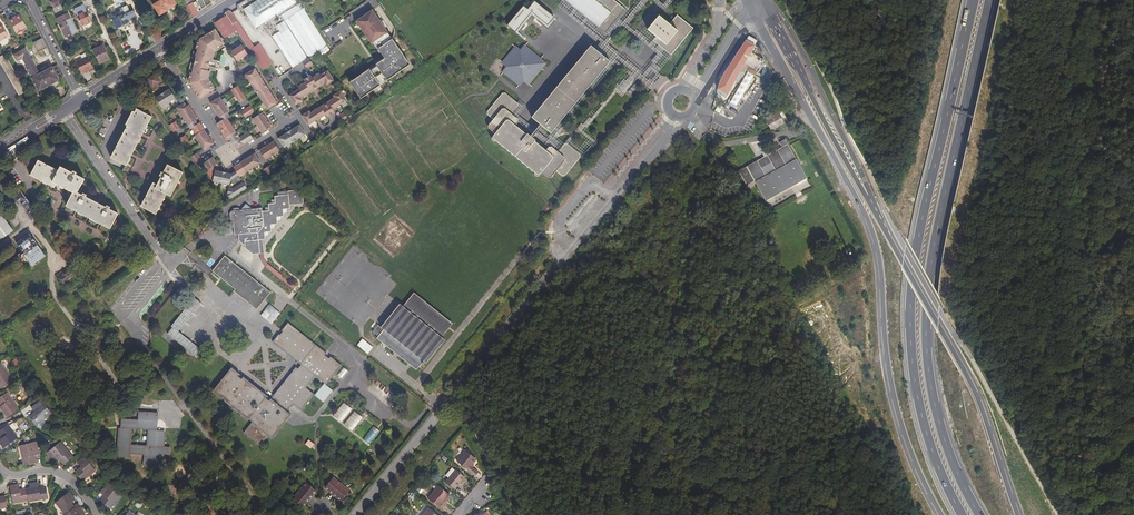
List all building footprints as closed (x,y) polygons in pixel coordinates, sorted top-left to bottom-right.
[(154,7),(159,16),(176,5),(173,0),(164,0),(154,7)] [(193,19),(199,15),(197,12),(191,0),(183,0),(193,19)] [(247,8),(259,28),(299,3),(297,0),(260,0),(247,8)] [(614,0),(570,0),(600,24),(597,28),(606,35),(626,10),(614,0)] [(554,17),(535,1),(528,10),(523,5),(507,26),(515,32),(532,12),(548,25),(554,17)] [(61,5),(53,9),(56,13),(63,10),(61,5)] [(127,9),(122,12),(123,14),(120,16),(119,13),(111,17),(112,21),(115,29),(116,29),(117,30),(122,27),(122,26),(127,23),(126,21),(135,17),(132,11),(129,13),(127,9)] [(257,47),(233,9),(227,12),(229,15),(238,30),(262,66),(264,70),(273,65),(274,64),(262,45),(257,47)] [(352,82),(363,98),(412,64),(375,10),(358,21),(359,22),(361,25),(368,35),(370,38),(374,44),(376,42),(380,49),(387,58),(385,59),(378,64),(379,66),(373,70),(372,68),(366,72),(363,74),(355,80),(353,81),(352,82)] [(77,18),(84,33),(94,28),(86,12),(77,16),(78,17),(77,18)] [(67,14),(61,17),(58,18),(55,19),(64,38),(67,37),(69,36),(76,33),(71,23),(70,24),(68,19),(69,19),(67,14)] [(238,30),(229,15),(217,23),(218,24),(226,37),(238,30)] [(670,24),(659,16),(648,31),(658,39),(655,42),(672,56),(694,28),(678,15),(670,24)] [(20,17),(17,18),(14,20),(13,19),(9,21),(16,34),(27,28),(20,17)] [(305,61),(311,57),(286,19),(279,24),(282,30),(275,35),(296,67),(305,61)] [(9,38),(2,25),(0,26),(0,43),(9,38)] [(218,29),(211,34),(220,47),(226,44),(224,40),(226,39),(225,37),(223,38),(218,29)] [(149,35),(153,43),(153,44),(161,39),(156,32),(152,34),(150,30),(147,31),(149,35)] [(118,31),(114,33),(124,55),(134,50),(131,44),(125,46),(118,31)] [(220,50),(220,47),(211,34),(203,39),(201,42),(199,43),(197,48),(200,49),(199,53),(195,51),(193,58),(198,58),(197,63),(193,63),(191,69),(194,70),(194,73),(192,73),(191,79),(193,80),(192,84),(201,98),(215,89),(211,83),(212,81),(211,78),(211,70),(217,71),(218,67),(211,66),(211,62),(218,64),(219,60),(215,59),(216,51),(220,50)] [(153,43),(149,35),(145,37),(149,45),(153,43)] [(47,48),(40,36),(35,39),(36,42),(32,44),(37,53),(47,48)] [(754,41),(748,37),(745,42),(752,47),(756,44),(754,41)] [(752,47),(745,42),(721,77),(720,81),(723,82),(724,80),(732,84),(738,74),(741,76),(743,72),(743,71),(746,66),(755,51),(753,48),(752,47)] [(244,45),(233,52),(239,61),(250,55),(244,45)] [(520,51),(515,47),(502,62),(507,67),(503,72),(519,85),(524,80),(528,84),(541,68),(536,64),(541,59),(525,45),(520,51)] [(547,133),(608,61),(589,45),(529,118),(547,133)] [(93,50),(100,64),(110,59),(103,46),(93,50)] [(60,79),(63,78),(56,66),(53,68),(53,67),(48,70),(46,67),(41,70),(43,73),(40,74),(25,48),(13,56),(16,62),(22,59),(24,63),(29,70),(27,71),(39,93),(60,81),(60,79)] [(755,51),(746,66),(755,72),(762,61),(755,56),(757,53),(755,51)] [(0,58),(0,65),(17,96),(25,92),(4,56),(0,58)] [(77,62),(82,74),(93,69),(88,57),(77,62)] [(311,57),(305,61),(310,68),(316,64),(312,57),(311,57)] [(279,104),(257,68),(247,75),(269,110),(279,104)] [(319,84),(321,86),(328,82),(329,84),(336,79),(330,70),(323,74),(322,72),(315,76),(314,74),(306,79),(308,81),(301,86),(302,88),(291,95),(297,104),(303,100),(304,97),(314,91),(312,88),(319,84)] [(740,100),(753,75),(746,71),(733,96),(740,100)] [(156,73),(149,78),(154,86),(161,82),(156,73)] [(239,86),(238,87),(246,100),(247,99),(239,86)] [(241,103),(246,100),(238,87),(233,90),(241,103)] [(171,89),(156,97),(163,107),(177,98),(171,89)] [(337,97),(330,101),(331,104),(325,108),(324,105),(313,112),(312,110),(304,115),(310,124),(320,118),(321,119),(328,114),(329,116),(337,112),(335,110),(342,105),(342,104),(348,100),(343,91),(336,95),(337,97)] [(512,114),(514,111),(518,107),(518,103),(506,92),(502,93),(498,97),(487,111),(487,114),(493,119),(488,125),(488,129),(494,134),(490,139),(517,160),(538,178),(543,174),(549,179),(552,179),(557,173),(563,178),(565,178),(577,164),(581,159),(581,156),(569,145),(566,145),(561,150),(558,153),(552,148),(550,148),(546,152),(536,143),(536,141),(533,139),(532,140),(530,138),(531,137),(528,134),(527,135),(515,126),(518,123),(517,119),(512,114)] [(724,113),(733,119),(743,105),(730,97),(719,113),(722,115),(724,113)] [(232,145),(235,143),(241,139),(245,145),(254,139),(249,133),(240,138),(228,118),(230,116),(229,113),(230,112),(221,98),(212,103),(220,118),(222,121),(218,124),(232,145)] [(196,126),(192,128),(197,135),(196,136),(205,150),(214,144),(201,123),(199,124),(197,120),(198,119),(190,106),(188,107),(186,103),(182,105),(196,126)] [(196,126),(182,105),(178,107),(191,129),(192,128),(196,126)] [(254,113),(251,107),(243,112),(246,118),(254,113)] [(148,117),(135,111),(131,119),(127,117),(123,126),(125,128),(110,159),(127,166),(128,167),(148,117)] [(779,111),(764,120),(769,129),(780,123),(779,120),(783,118),(779,111)] [(340,116),(344,122),(350,118),(346,112),(340,116)] [(272,128),(263,114),(254,119),(263,134),(272,128)] [(170,125),(175,132),(181,128),(177,121),(170,125)] [(280,137),(286,146),(308,133),(302,124),(280,137)] [(185,135),(180,139),(184,145),(189,141),(185,135)] [(241,139),(235,143),(238,148),(245,145),(241,139)] [(766,200),(807,177),(785,139),(779,143),(782,147),(740,172),(747,184),(754,180),(766,200)] [(279,151),(274,143),(262,151),(267,159),(279,151)] [(199,152),(191,157),(198,167),(206,162),(199,152)] [(292,159),(288,153),(284,156),(288,162),(292,159)] [(214,157),(206,162),(211,169),(208,171),(215,182),(231,184),(232,180),(240,175),(242,176),(262,163),(256,154),(236,166),(238,171),(234,174),(216,170),(214,167),(218,164),(214,157)] [(31,156),(24,160),(27,166),(34,162),(31,156)] [(131,171),(138,174),(145,160),(138,157),(131,171)] [(38,161),(29,175),(28,176),(53,190),(54,188),(55,186),(72,196),(66,206),(66,207),(108,230),(109,229),(116,215),(109,211),(110,209),(106,207),(105,209),(86,198),(86,197),(83,195),(81,196),(76,194),(83,181),(75,176),(76,174),(73,172),(71,175),(60,168),(57,173),(38,161)] [(265,169),(268,175),(275,171),(271,165),(265,169)] [(168,197),(172,198),(184,174),(169,167),(164,174),(162,174),(161,177),(162,179),(158,187),(156,186),(144,209),(158,216),(168,197)] [(229,195),(231,199),(248,188),(245,182),(235,188),(230,187),(229,195)] [(40,216),(22,191),(14,197),(20,203),(22,202),(30,212),(29,214),(34,221),(40,216)] [(262,252),(262,250),(263,250),(265,250),(264,240),(267,239),(268,235),(270,235),(271,231),(274,231),(274,228),(277,227),(277,224),(280,224),(279,220),(283,220),(283,216),(286,216),(285,213),(289,212),(289,209),(293,208),(293,205),(306,204),(306,197),(299,191),(281,192),(282,195),(278,196),(278,200),(275,200),(275,203),(272,203),(272,207),(269,207),(268,210),(265,210),(265,208),(256,208),(248,203),(244,210),(235,210),(236,219),(234,222),(236,223),(237,233),(240,233),(241,240),(247,244),(247,247),(255,253),(262,252)] [(2,241),(16,230),(2,214),(1,215),(0,214),(0,239),(2,241)] [(29,234),(28,235),(17,243),(32,264),(37,261),(45,255),(29,234)] [(242,282),(265,300),(271,293),(225,256),(213,271),(235,289),(242,282)] [(73,268),(59,278),(66,288),(79,278),(73,268)] [(242,282),(235,289),(259,307),(265,300),(242,282)] [(259,307),(235,289),(234,291),(257,309),(259,307)] [(198,355),(203,347),(180,332),(196,308),(189,303),(168,335),(198,355)] [(262,315),(273,324),(281,313),(270,304),(262,315)] [(428,363),(445,341),(401,307),(377,338),(417,370),(425,361),(428,363)] [(222,396),(223,396),(225,398),(225,400),(251,420),(244,431),(259,444),(267,434),(271,437),(291,413),(287,410),(293,403),(301,408),(313,393),(307,387),(316,375),(326,382),(341,364),(331,355),(329,357),(326,354),(327,352),(289,322),(274,341),(302,363),(298,368),(296,367),(269,399),(266,397),(267,394),(245,376),(243,378),(239,375),(240,374),(240,372),(232,366),(214,390),(222,396)] [(367,354),(373,348),(361,339),(356,345),(367,354)] [(2,364),(0,366),(0,385),(3,389),(13,380),(2,364)] [(344,366),(337,375),(343,379),(349,371),(344,366)] [(324,402),(334,390),(326,383),(315,395),(324,402)] [(9,394),(0,400),(0,402),(1,405),(3,403),(4,406),(1,407),(8,418),(19,410),(9,394)] [(52,415),(42,402),(33,408),(37,415),(35,416),(33,415),(30,417),(37,425),(52,415)] [(178,411),(178,407),(172,407),(172,402),(168,402),(168,411),(178,411)] [(334,415),(343,422),(354,409),(345,402),(334,415)] [(355,410),(345,424),(354,431),(364,417),(355,410)] [(171,428),(180,428),(182,413),(176,412),(176,413),(166,412),(165,421),(173,421),(173,417),(177,418),(176,424),(171,423),(171,428)] [(117,457),(129,458),(130,454),(144,455),(144,464),(144,466),(163,467),(164,458),(170,459),(171,449),(164,448),(165,435),(157,433),(158,414),(139,413),(139,420),(123,419),(122,426),(124,426),(123,430),(119,430),(117,457)] [(10,426),(0,433),(2,435),(5,435),(5,437),(0,442),(4,448),(18,438),(10,426)] [(364,439),(370,444),(380,431),(374,426),(364,439)] [(310,439),(306,444),(311,449),(315,444),(310,439)] [(73,458),(62,443),(48,453),(55,463),(61,459),(62,461),(62,462),(64,465),(73,458)] [(39,455),(36,444),(21,447),(25,465),(36,463),(35,459),(33,458),(33,456),(39,455)] [(469,455),(461,465),(478,480),(481,477),(476,472),(480,467),(478,465),(480,464),(469,455)] [(96,472),(86,459),(79,465),(83,470),(81,471),(79,471),(77,472),(83,481),(96,472)] [(469,482),(459,474),(448,487),(456,494),(461,488),(463,489),(469,482)] [(332,476),(325,485),(340,498),(348,489),(332,476)] [(306,480),(292,496),(302,504),(315,488),(306,480)] [(121,494),(108,485),(101,494),(106,499),(105,501),(103,500),(101,503),(110,510),(121,494)] [(30,502),(27,490),(22,491),(23,493),(20,494),(19,486),(11,487),(14,504),(30,502)] [(31,489),(27,490),(30,502),(30,503),(49,500),(47,489),(43,490),(43,492),(40,492),(39,486),(31,487),(31,489)] [(453,500),(441,491),(431,502),(443,512),(453,500)] [(64,514),(68,514),(75,509),(70,504),(74,501),(70,495),(57,504),(64,514)]
